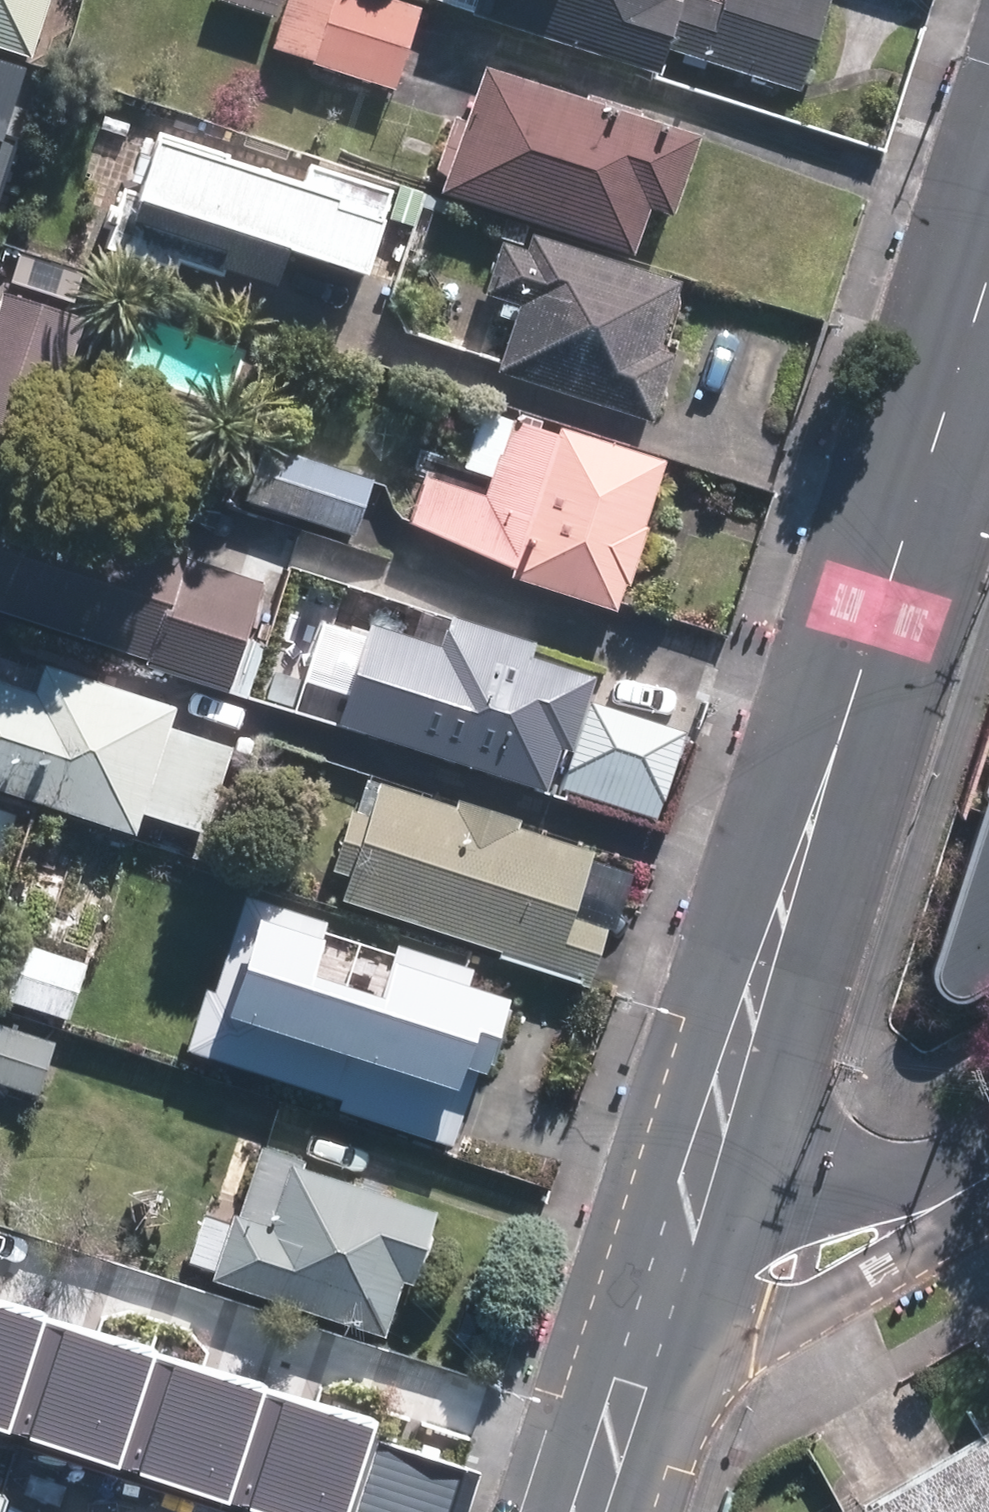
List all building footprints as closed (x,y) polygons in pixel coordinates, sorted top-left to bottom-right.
[(22,57),(41,0),(0,0),(0,49),(22,57)] [(280,18),(286,0),(224,0),(280,18)] [(277,51),(320,65),(318,71),(400,97),(427,11),(394,0),(293,0),(277,51)] [(666,80),(675,54),(807,96),(837,0),(730,0),(727,7),(705,0),(688,0),(687,4),(677,0),(441,0),(440,4),(479,16),(477,19),(666,80)] [(24,66),(0,58),(0,141),(24,66)] [(448,199),(640,260),(655,214),(680,222),(707,140),(489,71),(448,199)] [(305,186),(159,139),(139,203),(126,199),(106,264),(174,286),(179,271),(276,303),(285,275),(358,298),(391,197),(311,172),(305,186)] [(14,148),(0,144),(0,190),(14,148)] [(408,236),(419,205),(399,198),(388,230),(408,236)] [(534,229),(512,221),(505,240),(528,248),(534,229)] [(504,376),(657,426),(678,357),(665,354),(687,286),(538,238),(533,255),(507,246),(489,299),(509,305),(504,320),(521,325),(504,376)] [(85,276),(21,255),(12,286),(75,305),(85,276)] [(152,659),(150,666),(233,693),(270,582),(194,559),(197,548),(34,497),(90,320),(9,293),(0,321),(0,610),(152,659)] [(520,572),(516,581),(622,615),(672,464),(566,431),(564,437),(515,421),(490,499),(432,480),(417,527),(520,572)] [(251,505),(361,539),(380,482),(269,448),(251,505)] [(489,646),(494,632),(453,619),(448,632),(444,647),(371,624),(366,637),(320,623),(292,711),(546,792),(560,748),(571,752),(587,702),(594,680),(489,646)] [(51,669),(41,700),(0,686),(0,793),(139,839),(147,817),(212,837),(240,752),(175,730),(181,711),(51,669)] [(293,686),(262,677),(255,700),(285,710),(293,686)] [(687,734),(587,702),(571,752),(559,788),(659,820),(687,734)] [(461,809),(385,786),(374,819),(359,813),(337,882),(352,887),(347,905),(506,955),(505,961),(596,989),(614,932),(579,921),(600,853),(525,829),(526,825),(462,805),(461,809)] [(16,890),(71,909),(93,842),(37,824),(16,890)] [(211,992),(193,1048),(345,1098),(341,1110),(454,1147),(478,1073),(487,1076),(512,1001),(471,987),(476,973),(401,948),(251,899),(219,994),(211,992)] [(71,1023),(88,965),(16,943),(0,996),(0,1001),(71,1023)] [(54,1046),(0,1029),(0,1089),(37,1100),(54,1046)] [(216,1284),(391,1342),(408,1286),(419,1289),(444,1216),(309,1170),(312,1165),(267,1150),(244,1220),(238,1216),(216,1284)] [(0,1292),(0,1413),(320,1511),(349,1511),(352,1502),(383,1511),(452,1511),(470,1453),(376,1424),(381,1410),(0,1292)] [(851,1511),(988,1511),(988,1432),(851,1511)]
